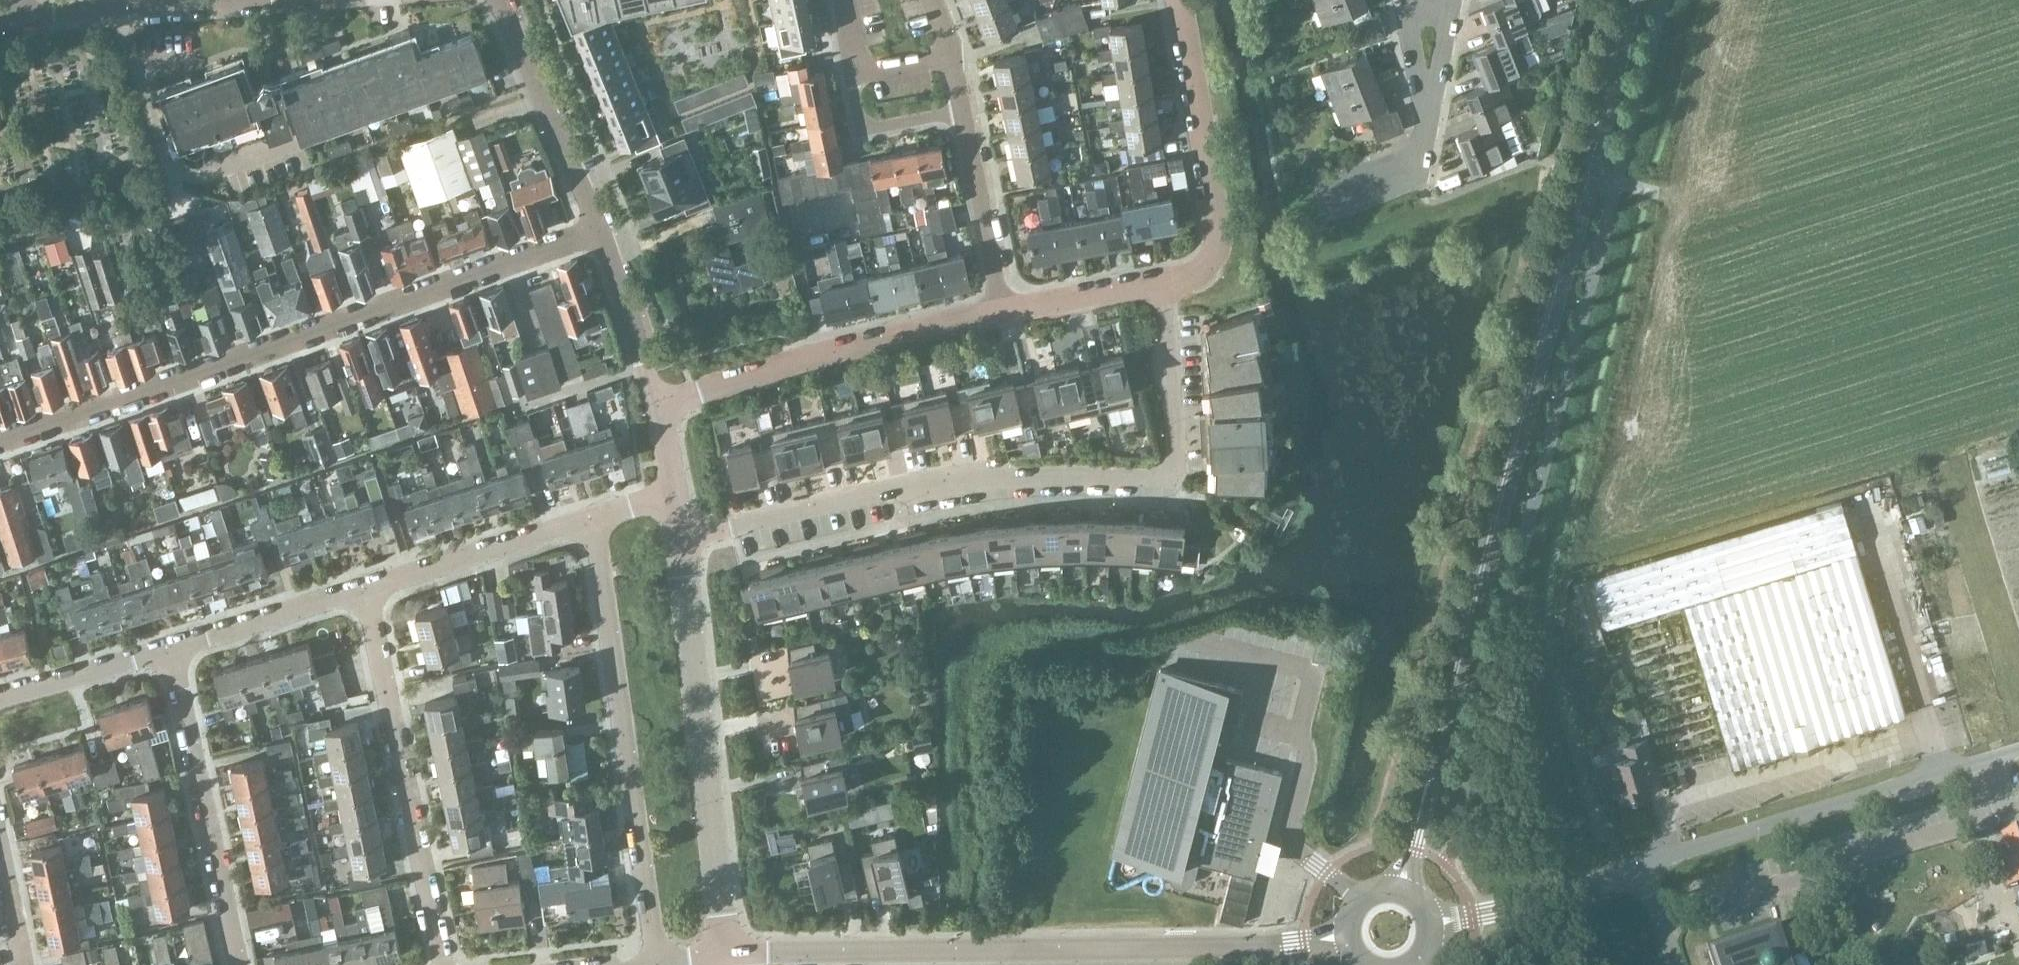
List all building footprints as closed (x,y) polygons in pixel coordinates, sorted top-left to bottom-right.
[(565,4),(564,4),(564,5),(565,4),(567,10),(566,11),(568,11),(578,36),(577,37),(578,37),(580,42),(579,43),(580,44),(581,43),(586,56),(585,57),(586,57),(589,63),(587,63),(588,64),(589,63),(594,76),(593,77),(594,77),(597,83),(595,83),(596,84),(597,83),(602,96),(601,97),(602,97),(604,102),(603,103),(604,103),(605,103),(607,108),(610,116),(609,116),(609,117),(610,117),(613,122),(611,123),(612,124),(613,123),(618,136),(617,136),(617,137),(618,137),(621,143),(620,144),(621,145),(638,138),(642,149),(661,141),(648,108),(645,109),(638,90),(640,89),(640,88),(637,89),(630,70),(632,69),(632,68),(629,69),(621,50),(624,49),(624,48),(621,49),(613,30),(616,29),(616,28),(613,29),(606,11),(656,0),(563,0),(565,4)] [(770,1),(773,0),(777,20),(774,21),(781,56),(801,51),(799,41),(818,37),(817,35),(816,35),(814,28),(816,27),(814,27),(811,13),(813,13),(812,12),(811,12),(810,6),(811,6),(811,5),(810,6),(809,0),(769,0),(770,1)] [(979,14),(1009,3),(1008,0),(973,0),(979,14)] [(979,14),(988,38),(1018,26),(1012,11),(1028,4),(1026,0),(1008,0),(1009,3),(979,14)] [(1044,2),(1048,14),(1060,10),(1057,0),(1050,0),(1044,2)] [(1382,23),(1378,12),(1373,15),(1369,5),(1369,6),(1366,0),(1313,0),(1322,24),(1353,12),(1357,21),(1348,24),(1353,35),(1382,23)] [(1497,42),(1515,35),(1528,30),(1537,27),(1534,20),(1537,19),(1541,10),(1537,0),(1507,0),(1484,9),(1497,42)] [(1081,5),(1059,12),(1063,23),(1085,16),(1081,5)] [(1041,30),(1063,23),(1059,12),(1038,19),(1041,30)] [(1574,13),(1551,21),(1556,33),(1570,28),(1574,13)] [(1063,23),(1067,34),(1088,26),(1085,16),(1063,23)] [(1111,34),(1113,47),(1114,51),(1146,46),(1142,22),(1110,27),(1109,23),(1093,25),(1095,36),(1111,34)] [(1045,41),(1067,34),(1063,23),(1041,30),(1045,41)] [(1382,23),(1353,35),(1357,46),(1387,34),(1382,23)] [(288,100),(302,139),(488,72),(474,32),(472,32),(473,34),(417,55),(408,29),(391,35),(394,46),(325,71),(322,63),(280,78),(281,80),(250,92),(239,62),(212,72),(214,78),(189,86),(187,81),(159,91),(180,149),(260,120),(269,145),(294,137),(283,106),(282,106),(281,103),(288,100)] [(1506,77),(1507,78),(1528,70),(1521,51),(1534,45),(1528,30),(1515,36),(1515,35),(1497,42),(1475,51),(1475,52),(1476,51),(1489,84),(1506,77)] [(339,37),(300,51),(302,58),(322,51),(324,54),(342,47),(339,37)] [(1352,37),(1342,41),(1346,49),(1355,45),(1352,37)] [(1113,47),(1097,50),(1099,60),(1115,58),(1117,71),(1118,75),(1150,70),(1146,46),(1114,51),(1113,47)] [(994,60),(999,84),(1031,77),(1030,73),(1026,58),(1044,55),(1043,47),(1024,50),(1025,54),(994,60)] [(1549,51),(1552,60),(1563,56),(1559,47),(1549,51)] [(1331,98),(1377,79),(1366,53),(1320,71),(1331,98)] [(1066,59),(1055,61),(1056,70),(1068,67),(1066,59)] [(783,105),(829,95),(824,71),(812,74),(809,61),(787,66),(793,93),(781,96),(783,105)] [(1554,61),(1546,64),(1550,73),(1557,70),(1554,61)] [(763,70),(753,73),(755,83),(766,81),(763,70)] [(1031,77),(999,84),(1004,108),(1036,101),(1035,97),(1034,97),(1031,82),(1048,78),(1047,74),(1046,70),(1030,73),(1031,77)] [(1150,70),(1118,75),(1117,71),(1101,74),(1103,84),(1119,81),(1122,99),(1154,93),(1150,70)] [(744,71),(674,99),(679,112),(750,84),(744,71)] [(1520,112),(1507,78),(1506,77),(1489,84),(1466,93),(1467,94),(1468,94),(1481,127),(1498,120),(1520,112)] [(1377,79),(1331,98),(1341,124),(1368,113),(1377,140),(1405,129),(1397,108),(1389,111),(1377,79)] [(752,89),(682,117),(687,130),(744,107),(756,102),(757,102),(757,101),(752,89)] [(470,92),(460,96),(463,105),(474,101),(470,92)] [(1036,101),(1004,108),(1009,131),(1041,124),(1040,120),(1037,106),(1053,103),(1052,97),(1051,93),(1035,97),(1036,101)] [(1122,99),(1121,95),(1105,97),(1107,107),(1123,105),(1126,122),(1159,117),(1154,93),(1122,99)] [(809,123),(833,118),(829,95),(783,105),(784,114),(806,109),(809,123)] [(452,109),(463,105),(460,96),(449,100),(452,109)] [(756,102),(744,107),(746,115),(759,112),(758,109),(756,102)] [(399,120),(402,129),(413,126),(410,117),(399,120)] [(1041,124),(1009,131),(1014,155),(1046,148),(1045,144),(1044,144),(1041,129),(1058,126),(1056,117),(1040,120),(1041,124)] [(1126,148),(1129,160),(1165,154),(1159,117),(1126,122),(1110,125),(1111,131),(1127,128),(1131,147),(1126,148)] [(812,137),(791,141),(792,151),(838,141),(833,118),(809,123),(812,137)] [(402,129),(399,120),(388,124),(391,133),(402,129)] [(1498,120),(1481,127),(1458,136),(1472,170),(1512,154),(1498,120)] [(473,183),(457,137),(455,138),(450,126),(399,145),(399,147),(406,166),(425,221),(432,219),(427,206),(436,203),(434,197),(447,192),(454,190),(473,183)] [(1083,128),(1075,129),(1077,139),(1085,138),(1083,128)] [(473,183),(488,178),(500,209),(497,210),(486,214),(497,243),(517,236),(520,235),(503,191),(506,190),(500,173),(497,175),(481,129),(457,137),(473,183)] [(650,188),(698,169),(685,135),(660,145),(665,156),(639,167),(645,182),(649,180),(651,187),(649,188),(650,188)] [(349,138),(338,142),(342,151),(352,147),(349,138)] [(1046,148),(1014,155),(1019,179),(1051,173),(1047,153),(1063,149),(1061,140),(1045,144),(1046,148)] [(819,168),(825,167),(836,166),(843,164),(838,141),(792,151),(793,160),(807,158),(807,156),(816,154),(819,168)] [(342,151),(338,142),(327,146),(331,155),(342,151)] [(785,142),(773,145),(775,153),(786,151),(785,142)] [(766,144),(752,147),(754,157),(768,154),(766,144)] [(929,208),(939,206),(934,182),(948,179),(942,145),(918,149),(924,184),(929,208)] [(382,174),(406,166),(399,147),(375,156),(382,174)] [(924,184),(918,149),(894,154),(899,177),(903,200),(915,197),(912,185),(924,183),(924,184)] [(886,180),(899,177),(894,154),(871,158),(859,161),(863,185),(876,182),(879,194),(881,206),(884,218),(886,228),(886,229),(893,228),(889,209),(892,208),(886,180)] [(368,184),(373,198),(385,193),(372,157),(346,167),(354,189),(368,184)] [(509,157),(498,161),(501,168),(512,164),(509,157)] [(1140,164),(1152,231),(1177,226),(1171,197),(1158,199),(1156,188),(1154,189),(1152,175),(1167,172),(1164,159),(1140,164)] [(1105,160),(1094,162),(1096,173),(1107,171),(1105,160)] [(853,187),(863,185),(859,161),(847,163),(853,187)] [(841,189),(853,187),(847,163),(843,164),(836,166),(841,189)] [(1129,235),(1152,231),(1140,164),(1128,166),(1135,203),(1122,206),(1124,212),(1129,235)] [(529,235),(548,228),(539,202),(557,196),(550,175),(548,176),(545,167),(536,170),(535,168),(533,166),(530,165),(521,168),(519,171),(518,173),(519,175),(510,179),(513,188),(512,188),(529,235)] [(830,191),(841,189),(836,166),(825,167),(830,191)] [(819,168),(813,170),(819,194),(830,191),(825,167),(819,168)] [(698,169),(650,188),(659,211),(683,201),(687,212),(712,202),(698,169)] [(1292,169),(1283,171),(1285,181),(1294,179),(1292,169)] [(319,193),(336,188),(330,170),(314,176),(319,193)] [(813,170),(802,172),(808,196),(819,194),(813,170)] [(802,172),(790,174),(796,198),(808,196),(802,172)] [(790,174),(779,176),(784,201),(796,198),(790,174)] [(1101,216),(1096,188),(1094,180),(1085,182),(1091,218),(1077,221),(1083,250),(1106,246),(1101,216)] [(855,199),(879,194),(876,182),(863,185),(853,187),(855,199)] [(1124,212),(1110,214),(1105,186),(1096,188),(1101,216),(1106,246),(1131,241),(1129,235),(1124,212)] [(454,190),(447,192),(454,213),(461,210),(454,190)] [(772,222),(760,190),(715,206),(721,223),(702,230),(714,264),(711,265),(719,287),(735,281),(736,287),(765,276),(758,256),(735,264),(725,238),(772,222)] [(307,258),(313,274),(312,274),(323,305),(328,303),(331,305),(337,302),(338,299),(343,298),(332,267),(335,266),(336,265),(330,245),(312,191),(296,195),(314,247),(307,258)] [(858,211),(881,206),(879,194),(855,199),(858,211)] [(1083,250),(1077,221),(1063,223),(1058,195),(1048,197),(1059,255),(1083,250)] [(263,253),(277,249),(260,206),(257,197),(227,198),(234,220),(249,215),(263,253)] [(1035,259),(1059,255),(1048,197),(1038,199),(1043,226),(1029,229),(1035,259)] [(335,234),(340,248),(357,295),(376,289),(366,263),(370,261),(362,240),(356,242),(354,237),(370,232),(367,223),(369,222),(363,205),(359,206),(357,198),(346,202),(348,210),(344,212),(350,228),(335,234)] [(260,206),(277,249),(290,244),(274,201),(260,206)] [(929,208),(927,209),(930,219),(953,214),(950,203),(939,206),(929,208)] [(1190,203),(1180,205),(1182,215),(1192,213),(1190,203)] [(860,222),(884,218),(881,206),(858,211),(860,222)] [(924,206),(915,208),(917,223),(927,221),(924,206)] [(30,208),(7,216),(13,234),(36,226),(30,208)] [(458,229),(466,254),(489,246),(475,208),(465,212),(467,219),(457,223),(459,229),(458,229)] [(61,212),(36,217),(41,240),(66,234),(61,212)] [(210,260),(194,214),(178,220),(165,224),(181,269),(210,260)] [(933,232),(939,258),(946,287),(969,280),(963,252),(947,256),(941,230),(956,227),(953,214),(930,219),(931,223),(933,232)] [(202,227),(231,307),(246,302),(239,283),(242,281),(244,288),(255,284),(252,278),(230,217),(202,227)] [(405,240),(416,274),(437,266),(425,233),(411,238),(409,232),(415,230),(410,218),(399,223),(405,240)] [(884,218),(860,222),(863,233),(886,228),(884,218)] [(466,254),(458,229),(448,233),(443,220),(430,225),(444,262),(466,254)] [(394,282),(416,274),(405,240),(399,223),(387,227),(393,244),(382,248),(394,282)] [(931,223),(923,225),(925,233),(933,232),(931,223)] [(147,225),(142,242),(154,246),(159,229),(147,225)] [(923,292),(916,264),(902,268),(894,238),(908,236),(906,230),(883,235),(885,242),(899,299),(923,292)] [(925,233),(923,234),(929,261),(916,264),(923,292),(946,287),(939,258),(933,232),(925,233)] [(876,305),(899,299),(885,242),(883,235),(876,237),(877,245),(875,245),(882,273),(868,276),(876,305)] [(876,305),(868,276),(854,280),(843,237),(834,239),(852,311),(876,305)] [(65,238),(47,243),(52,259),(70,253),(65,238)] [(829,317),(852,311),(834,239),(824,241),(833,274),(821,277),(818,283),(810,285),(809,286),(815,310),(826,307),(829,317)] [(93,307),(108,302),(93,257),(90,248),(75,253),(93,307)] [(93,257),(108,302),(123,297),(121,291),(108,253),(93,257)] [(282,286),(293,316),(299,314),(301,316),(308,313),(309,310),(312,309),(293,256),(283,260),(291,283),(282,286)] [(583,276),(578,260),(577,259),(556,266),(566,293),(573,291),(575,297),(559,302),(569,331),(588,325),(582,310),(594,306),(587,287),(591,286),(592,283),(593,280),(592,278),(590,276),(588,275),(586,275),(583,276)] [(293,316),(282,286),(277,270),(269,273),(266,264),(255,269),(275,323),(278,321),(280,323),(287,321),(288,318),(293,316)] [(568,340),(549,282),(529,288),(549,347),(515,358),(528,395),(562,384),(560,379),(581,372),(571,339),(568,340)] [(216,285),(202,291),(207,305),(206,305),(210,317),(198,321),(208,349),(231,341),(221,313),(217,302),(222,300),(216,285)] [(517,334),(501,287),(481,294),(492,323),(501,320),(506,337),(517,334)] [(156,295),(154,300),(156,307),(161,309),(166,307),(168,303),(166,296),(161,294),(156,295)] [(186,315),(194,312),(189,296),(181,299),(186,315)] [(483,337),(469,298),(451,305),(460,332),(466,330),(470,342),(483,337)] [(253,299),(246,302),(231,307),(241,335),(251,331),(253,333),(259,331),(260,328),(264,327),(253,299)] [(1270,301),(1260,304),(1264,314),(1274,311),(1270,301)] [(183,323),(179,310),(167,314),(172,328),(167,330),(177,358),(198,350),(189,322),(183,323)] [(74,396),(92,389),(70,326),(69,322),(60,325),(55,311),(43,315),(51,340),(54,339),(74,396)] [(1260,344),(1253,315),(1253,312),(1206,328),(1210,347),(1206,348),(1210,373),(1208,373),(1212,405),(1209,406),(1211,416),(1213,416),(1214,426),(1206,427),(1207,442),(1215,442),(1216,452),(1213,453),(1213,463),(1216,463),(1215,483),(1265,484),(1265,481),(1264,481),(1265,452),(1266,452),(1266,451),(1274,450),(1272,411),(1263,412),(1258,380),(1264,379),(1263,377),(1256,347),(1261,346),(1260,343),(1260,344)] [(11,321),(17,339),(23,358),(36,354),(30,334),(24,317),(11,321)] [(463,417),(498,405),(491,386),(490,386),(475,344),(436,358),(422,317),(401,325),(420,380),(437,374),(442,390),(453,386),(462,413),(463,417)] [(70,326),(92,389),(111,383),(99,350),(88,354),(86,347),(90,346),(82,322),(70,326)] [(11,352),(2,326),(0,326),(0,357),(11,352)] [(396,354),(387,329),(387,327),(368,334),(388,392),(414,382),(404,352),(396,354)] [(122,331),(137,374),(156,368),(153,361),(165,357),(157,333),(134,341),(130,329),(122,331)] [(118,381),(137,374),(122,331),(115,333),(119,345),(107,349),(118,381)] [(371,367),(360,337),(340,344),(351,374),(357,372),(367,401),(384,395),(374,366),(371,367)] [(38,346),(42,355),(41,356),(45,369),(33,372),(44,405),(65,398),(55,365),(57,364),(53,352),(52,352),(49,342),(38,346)] [(1091,369),(1101,411),(1134,403),(1123,355),(1100,361),(1102,367),(1091,369)] [(17,414),(36,408),(18,356),(0,362),(0,364),(17,414)] [(346,375),(337,379),(330,360),(305,369),(317,403),(341,395),(347,411),(358,407),(346,375)] [(606,361),(582,369),(585,378),(609,371),(606,361)] [(502,367),(507,381),(512,395),(525,390),(515,362),(502,367)] [(17,414),(0,364),(0,420),(17,414)] [(308,422),(287,366),(262,375),(274,407),(288,402),(296,427),(308,422)] [(1101,411),(1091,369),(1080,372),(1078,366),(1057,371),(1068,419),(1101,411)] [(897,369),(886,372),(888,382),(895,381),(899,375),(897,369)] [(1036,382),(1025,385),(1032,413),(1035,427),(1068,419),(1057,371),(1036,376),(1036,382)] [(224,388),(226,394),(208,400),(217,426),(250,414),(255,428),(266,424),(261,410),(258,411),(247,380),(236,384),(234,382),(228,385),(227,387),(224,388)] [(1001,428),(991,387),(989,380),(957,387),(960,401),(967,430),(978,427),(979,433),(1001,428)] [(514,399),(512,395),(507,381),(491,386),(498,405),(514,399)] [(1032,413),(1025,385),(1014,387),(1013,381),(991,387),(1001,428),(1023,423),(1021,416),(1032,413)] [(967,430),(960,401),(949,404),(946,390),(924,395),(935,443),(957,438),(956,432),(967,430)] [(914,448),(935,443),(924,395),(902,400),(905,414),(894,417),(901,445),(912,443),(914,448)] [(589,399),(576,403),(585,432),(599,427),(589,399)] [(576,403),(567,406),(576,435),(585,432),(576,403)] [(168,406),(150,412),(165,454),(190,446),(179,412),(171,415),(168,406)] [(901,445),(894,417),(884,420),(880,406),(858,411),(870,459),(892,454),(890,448),(901,445)] [(848,464),(870,459),(858,411),(826,419),(836,461),(847,458),(848,464)] [(163,455),(164,454),(150,412),(130,418),(145,458),(162,452),(163,455)] [(424,412),(409,418),(414,433),(429,427),(424,412)] [(511,441),(523,437),(534,433),(529,418),(506,426),(511,441)] [(726,419),(715,421),(718,432),(728,429),(726,419)] [(825,463),(836,461),(826,419),(793,426),(804,475),(826,469),(825,463)] [(111,464),(124,459),(131,482),(132,482),(133,487),(146,483),(137,455),(134,456),(123,423),(113,426),(111,425),(104,427),(103,430),(100,431),(111,464)] [(320,458),(325,457),(328,464),(338,460),(337,459),(335,453),(325,426),(307,433),(314,451),(317,450),(320,458)] [(782,480),(804,475),(793,426),(771,432),(774,445),(763,448),(770,476),(781,474),(782,480)] [(372,447),(400,437),(397,427),(369,436),(372,447)] [(102,464),(93,433),(83,436),(80,435),(73,437),(72,440),(70,441),(79,472),(94,466),(99,480),(110,477),(105,463),(102,464)] [(435,433),(418,439),(421,449),(439,443),(435,433)] [(524,437),(533,467),(544,463),(550,483),(574,475),(565,449),(561,435),(537,443),(534,433),(524,437)] [(588,441),(597,468),(620,461),(612,434),(588,441)] [(494,464),(498,476),(506,503),(529,496),(521,470),(533,467),(523,437),(514,440),(522,464),(509,468),(506,460),(494,464)] [(348,438),(333,443),(338,456),(353,451),(348,438)] [(574,475),(597,468),(588,441),(565,449),(574,475)] [(506,503),(498,476),(485,480),(474,443),(465,446),(469,457),(467,458),(484,510),(506,503)] [(1150,443),(1140,445),(1143,455),(1152,453),(1150,443)] [(40,486),(58,480),(59,485),(67,482),(77,514),(88,511),(80,487),(77,477),(74,479),(72,475),(62,444),(44,449),(42,448),(34,450),(33,453),(30,454),(37,477),(30,480),(36,499),(44,497),(40,486)] [(770,476),(763,448),(752,451),(751,444),(728,449),(738,490),(761,485),(759,479),(770,476)] [(261,456),(264,465),(258,467),(264,484),(283,477),(281,471),(274,452),(261,456)] [(464,476),(450,481),(461,517),(484,510),(467,458),(459,460),(464,476)] [(350,463),(338,467),(342,480),(354,476),(350,463)] [(461,517),(450,481),(437,485),(432,468),(423,471),(427,486),(439,524),(461,517)] [(365,478),(372,501),(360,505),(355,492),(345,495),(350,508),(348,509),(356,536),(379,529),(372,505),(385,501),(376,474),(365,478)] [(439,524),(427,486),(404,493),(400,481),(388,485),(397,513),(409,509),(415,531),(439,524)] [(222,482),(217,483),(222,498),(237,493),(235,488),(232,485),(227,483),(222,482)] [(350,508),(345,495),(341,482),(331,485),(339,511),(325,516),(333,542),(356,536),(348,509),(350,508)] [(16,483),(0,489),(0,528),(11,560),(38,551),(41,560),(56,555),(47,528),(32,532),(16,483)] [(90,484),(80,487),(88,511),(98,507),(90,484)] [(214,485),(179,496),(183,509),(218,497),(214,485)] [(333,542),(325,516),(313,519),(311,509),(310,510),(304,493),(294,496),(299,511),(303,523),(311,549),(333,542)] [(175,497),(154,504),(159,519),(181,512),(175,497)] [(1811,510),(1585,578),(1601,628),(1614,624),(1684,603),(1728,750),(1733,766),(1782,751),(1832,736),(1860,728),(1888,719),(1891,719),(1894,718),(1906,714),(1842,500),(1811,510)] [(303,523),(299,511),(276,519),(275,516),(273,516),(271,506),(261,509),(264,519),(263,519),(263,520),(271,547),(283,543),(288,556),(311,549),(303,523)] [(259,507),(255,508),(259,521),(263,520),(263,519),(259,507)] [(1942,512),(1935,514),(1938,525),(1946,523),(1942,512)] [(1038,558),(1062,557),(1060,513),(1051,513),(1051,521),(1036,522),(1038,558)] [(1085,556),(1085,520),(1070,521),(1069,513),(1060,513),(1062,557),(1085,556)] [(1109,557),(1110,513),(1101,513),(1101,521),(1085,520),(1085,556),(1109,557)] [(1132,558),(1134,522),(1119,521),(1119,513),(1110,513),(1109,557),(1132,558)] [(1155,560),(1160,516),(1151,515),(1150,523),(1134,522),(1132,558),(1155,560)] [(992,563),(1015,560),(1011,516),(1002,517),(1002,525),(987,527),(992,563)] [(1038,558),(1036,522),(1020,523),(1020,516),(1011,516),(1015,560),(1038,558)] [(1169,517),(1160,516),(1155,560),(1196,564),(1198,544),(1182,542),(1183,528),(1185,528),(1185,527),(1168,525),(1169,517)] [(260,550),(271,547),(263,520),(259,521),(252,523),(257,539),(234,546),(238,558),(237,558),(245,583),(268,576),(260,550)] [(238,558),(234,546),(229,531),(226,522),(217,526),(224,550),(211,554),(214,566),(222,590),(245,583),(237,558),(238,558)] [(992,563),(987,527),(972,529),(970,522),(961,523),(969,567),(992,563)] [(946,571),(969,567),(961,523),(953,524),(954,532),(938,535),(946,571)] [(88,526),(78,530),(83,545),(93,542),(88,526)] [(946,571),(938,535),(923,538),(921,531),(913,533),(923,576),(946,571)] [(189,533),(180,536),(183,545),(193,542),(189,533)] [(900,581),(923,576),(913,533),(904,535),(906,543),(891,546),(900,581)] [(214,566),(211,554),(198,558),(193,542),(183,545),(199,598),(222,590),(214,566)] [(900,581),(891,546),(877,550),(875,542),(866,544),(876,587),(900,581)] [(853,592),(876,587),(866,544),(857,546),(859,554),(844,557),(853,592)] [(176,605),(199,598),(183,545),(174,548),(179,564),(165,568),(169,580),(176,605)] [(146,587),(138,560),(133,546),(122,550),(127,565),(129,564),(133,578),(119,582),(120,584),(123,594),(131,619),(154,612),(146,587)] [(95,549),(85,552),(87,559),(98,556),(95,549)] [(853,592),(844,557),(830,561),(828,553),(819,555),(829,598),(853,592)] [(806,604),(829,598),(819,555),(811,557),(812,565),(798,568),(806,604)] [(176,605),(169,580),(156,584),(152,573),(147,557),(138,560),(146,587),(154,612),(176,605)] [(806,604),(798,568),(783,572),(781,564),(773,566),(783,609),(806,604)] [(46,566),(29,571),(33,588),(51,582),(46,566)] [(759,615),(783,609),(773,566),(764,568),(766,576),(749,580),(749,582),(751,581),(751,583),(755,599),(759,615)] [(108,626),(131,619),(123,594),(120,584),(108,588),(107,584),(105,585),(100,569),(91,571),(97,591),(108,626)] [(543,611),(571,607),(567,580),(551,583),(547,570),(535,572),(538,599),(542,599),(543,611)] [(751,583),(742,585),(745,601),(755,599),(751,583)] [(108,626),(97,591),(73,599),(69,584),(57,587),(62,602),(61,602),(69,627),(81,623),(85,634),(108,626)] [(489,612),(502,611),(499,589),(487,591),(489,612)] [(416,614),(422,638),(452,629),(447,611),(464,606),(462,598),(445,602),(446,606),(416,614)] [(917,603),(908,605),(909,613),(919,611),(917,603)] [(0,607),(0,618),(10,662),(34,657),(27,628),(11,632),(9,620),(5,606),(0,607)] [(571,607),(543,611),(546,626),(541,626),(545,651),(560,648),(558,636),(575,633),(571,607)] [(890,608),(883,610),(885,619),(892,618),(890,608)] [(10,662),(0,618),(0,664),(10,662)] [(847,619),(837,621),(839,630),(849,627),(847,619)] [(452,629),(422,638),(429,661),(447,657),(450,668),(472,662),(469,650),(458,653),(454,635),(471,630),(469,620),(453,625),(454,629),(452,629)] [(499,661),(515,658),(511,636),(495,639),(499,661)] [(817,653),(814,641),(789,647),(788,644),(787,644),(787,649),(788,649),(793,669),(791,669),(790,669),(792,689),(793,688),(793,685),(835,675),(829,650),(817,653)] [(318,673),(316,669),(313,657),(309,643),(285,650),(294,680),(290,682),(295,698),(303,695),(299,679),(317,673),(318,673)] [(290,682),(294,680),(285,650),(262,657),(271,687),(267,689),(272,705),(280,702),(276,686),(290,682)] [(334,651),(313,657),(316,669),(338,662),(334,651)] [(267,689),(271,687),(262,657),(239,664),(248,695),(244,696),(248,712),(258,709),(253,693),(267,689)] [(501,679),(503,679),(505,694),(518,693),(516,677),(541,673),(539,658),(499,663),(501,679)] [(338,662),(316,669),(318,673),(317,673),(319,681),(341,674),(338,662)] [(230,700),(244,696),(248,695),(239,664),(215,671),(224,701),(221,702),(226,719),(235,716),(230,700)] [(550,709),(585,705),(580,665),(544,670),(550,709)] [(1262,859),(1266,845),(1264,844),(1282,772),(1226,758),(1244,690),(1160,669),(1113,852),(1116,853),(1138,859),(1165,865),(1171,867),(1170,871),(1169,873),(1169,875),(1170,877),(1171,879),(1172,881),(1173,883),(1175,884),(1177,885),(1179,886),(1181,886),(1184,886),(1186,886),(1188,885),(1190,884),(1191,883),(1193,881),(1194,879),(1195,877),(1199,862),(1231,870),(1231,871),(1255,877),(1260,858),(1262,859)] [(341,674),(319,681),(322,692),(345,686),(341,674)] [(473,689),(473,690),(478,689),(475,676),(453,681),(455,693),(473,689)] [(345,686),(322,692),(326,704),(348,697),(345,686)] [(455,697),(425,703),(430,726),(461,720),(460,717),(459,709),(457,702),(475,698),(473,689),(455,693),(456,696),(455,697)] [(845,693),(794,705),(799,726),(798,727),(798,726),(796,726),(798,743),(855,728),(845,693)] [(148,697),(124,704),(140,760),(145,777),(160,773),(147,731),(166,726),(162,711),(152,714),(148,697)] [(130,763),(140,760),(124,704),(100,711),(109,742),(123,739),(130,763)] [(1636,707),(1626,711),(1633,734),(1644,731),(1636,707)] [(288,712),(290,720),(304,716),(302,708),(288,712)] [(461,720),(430,726),(435,750),(466,744),(465,740),(462,725),(478,722),(477,717),(476,714),(476,713),(460,717),(461,720)] [(490,714),(477,717),(478,722),(480,722),(491,720),(490,714)] [(331,752),(363,746),(358,722),(327,728),(326,724),(308,728),(310,737),(328,734),(331,752)] [(271,726),(274,737),(283,734),(281,724),(271,726)] [(562,727),(532,731),(512,734),(513,748),(534,745),(535,753),(544,752),(548,776),(567,773),(568,778),(589,775),(584,739),(564,742),(562,727)] [(929,730),(913,734),(917,752),(933,748),(929,730)] [(466,744),(435,750),(440,774),(471,767),(470,764),(467,749),(483,746),(482,740),(481,737),(465,740),(466,744)] [(495,737),(482,740),(483,746),(484,745),(497,743),(495,737)] [(1592,748),(1588,749),(1601,792),(1606,790),(1607,790),(1619,786),(1619,788),(1623,800),(1650,792),(1645,776),(1656,773),(1656,772),(1646,737),(1625,744),(1623,738),(1592,748)] [(271,757),(292,752),(290,739),(267,744),(270,757),(271,756),(271,757)] [(85,745),(62,752),(77,805),(86,803),(78,776),(92,772),(97,786),(120,780),(114,756),(90,762),(85,745)] [(336,776),(368,769),(363,746),(331,752),(330,748),(314,751),(316,761),(332,758),(335,772),(336,776)] [(77,805),(62,752),(38,759),(47,787),(59,784),(63,794),(67,808),(77,805)] [(830,769),(827,757),(802,763),(801,761),(800,761),(801,765),(806,785),(804,786),(804,785),(803,785),(805,805),(806,805),(806,801),(848,791),(842,766),(830,769)] [(237,790),(267,783),(262,758),(232,765),(237,790)] [(49,797),(47,787),(38,759),(14,766),(22,794),(35,791),(38,800),(49,797)] [(510,759),(498,761),(500,771),(512,768),(510,759)] [(471,767),(440,774),(445,797),(476,791),(475,788),(472,773),(488,770),(487,764),(486,760),(470,764),(471,767)] [(296,766),(291,767),(276,770),(278,780),(299,776),(296,766)] [(341,800),(373,793),(368,769),(336,776),(335,772),(319,775),(320,779),(320,784),(337,781),(340,795),(341,800)] [(242,813),(272,807),(267,783),(237,790),(242,813)] [(514,783),(501,786),(502,794),(516,791),(514,783)] [(476,791),(445,797),(450,821),(481,814),(480,811),(477,797),(493,794),(492,788),(491,784),(475,788),(476,791)] [(108,800),(111,809),(135,804),(138,819),(170,812),(165,788),(133,794),(108,800)] [(283,804),(298,801),(297,791),(281,794),(283,804)] [(346,823),(378,817),(373,793),(341,800),(340,795),(324,798),(325,807),(342,804),(345,819),(346,823)] [(564,837),(603,831),(599,806),(595,807),(593,793),(548,798),(550,814),(561,813),(564,837)] [(242,813),(247,837),(278,831),(272,807),(242,813)] [(858,807),(846,810),(849,822),(861,819),(858,807)] [(481,814),(450,821),(455,845),(467,842),(470,856),(494,851),(491,837),(486,838),(482,820),(498,817),(497,811),(496,808),(480,811),(481,814)] [(143,843),(175,836),(170,812),(138,819),(114,825),(116,833),(140,828),(143,843)] [(30,835),(59,826),(55,814),(26,823),(30,835)] [(302,815),(286,819),(288,828),(304,825),(302,815)] [(351,847),(383,840),(378,817),(346,823),(345,819),(328,822),(330,830),(347,827),(350,842),(351,847)] [(769,828),(766,829),(771,852),(772,851),(783,849),(778,827),(769,828)] [(252,861),(282,854),(293,852),(291,842),(280,844),(278,831),(247,837),(252,861)] [(563,877),(590,873),(588,859),(607,857),(603,831),(564,837),(568,862),(569,862),(570,864),(550,866),(549,865),(534,867),(538,879),(537,880),(552,878),(563,877)] [(2018,886),(2018,831),(2003,836),(2012,865),(2001,868),(2008,889),(2018,886)] [(909,893),(895,834),(870,840),(872,852),(861,855),(870,895),(867,895),(868,896),(872,896),(872,895),(892,891),(893,894),(892,894),(892,895),(911,895),(911,894),(909,893)] [(143,843),(134,845),(119,848),(121,857),(136,855),(136,854),(145,852),(148,867),(180,860),(175,836),(143,843)] [(838,864),(832,838),(807,843),(819,896),(816,896),(816,897),(836,897),(836,895),(835,896),(834,892),(855,887),(857,895),(857,896),(861,896),(861,895),(858,895),(850,861),(838,864)] [(293,852),(308,849),(306,839),(291,842),(293,852)] [(333,846),(334,850),(335,855),(352,852),(355,870),(348,872),(351,886),(381,880),(379,866),(388,864),(383,840),(351,847),(350,842),(333,846)] [(76,857),(66,859),(63,844),(32,850),(37,875),(67,868),(103,861),(101,847),(89,850),(90,854),(76,857)] [(529,851),(517,853),(524,883),(538,879),(534,867),(530,850),(529,851)] [(331,851),(321,853),(324,864),(333,862),(331,851)] [(282,854),(252,861),(257,885),(288,879),(282,854)] [(124,871),(124,872),(110,875),(113,884),(126,881),(126,880),(140,878),(141,880),(151,879),(153,890),(153,891),(185,884),(180,860),(148,867),(124,871)] [(103,861),(67,868),(37,875),(42,898),(72,892),(69,878),(80,876),(80,875),(94,872),(105,870),(103,861)] [(317,863),(312,864),(314,873),(312,873),(313,874),(315,889),(322,887),(319,873),(319,872),(317,863)] [(509,880),(507,863),(472,868),(475,886),(472,886),(480,929),(526,922),(518,879),(509,880)] [(312,864),(295,867),(297,877),(312,873),(314,873),(312,864)] [(552,878),(537,880),(538,881),(542,902),(568,899),(570,916),(614,909),(610,882),(592,885),(590,873),(563,877),(552,878)] [(1256,880),(1256,879),(1233,873),(1222,919),(1244,924),(1256,880)] [(386,883),(362,889),(366,906),(377,957),(401,952),(386,883)] [(129,896),(131,904),(146,901),(146,904),(155,901),(158,915),(191,908),(185,884),(153,891),(153,890),(144,893),(129,896)] [(109,899),(75,905),(72,892),(42,898),(47,922),(112,908),(109,899)] [(315,894),(313,895),(316,907),(326,904),(326,896),(315,894)] [(269,921),(293,915),(290,900),(265,906),(269,921)] [(377,957),(366,906),(356,908),(359,920),(345,923),(345,924),(348,936),(347,936),(353,962),(377,957)] [(65,954),(85,949),(92,946),(90,937),(82,940),(79,926),(105,920),(114,919),(112,908),(47,922),(52,946),(63,944),(65,954)] [(324,942),(329,964),(341,964),(353,962),(347,936),(344,923),(342,911),(333,913),(336,926),(338,938),(324,942)] [(318,916),(309,919),(312,932),(321,930),(318,916)] [(186,936),(206,931),(204,920),(183,925),(186,936)] [(1778,928),(1709,951),(1714,964),(1790,964),(1778,928)] [(188,946),(209,942),(206,931),(186,936),(188,946)] [(157,951),(163,950),(162,947),(168,946),(165,933),(154,936),(157,951)] [(300,947),(298,936),(286,939),(289,949),(275,952),(276,953),(265,955),(267,964),(304,964),(300,947)] [(1982,938),(1965,942),(1969,958),(1987,953),(1982,938)] [(190,956),(211,952),(209,942),(188,946),(190,956)] [(324,942),(300,947),(304,964),(329,964),(324,942)] [(107,963),(113,962),(112,959),(119,958),(116,945),(103,948),(107,963)] [(157,951),(160,964),(154,964),(166,964),(166,963),(171,962),(168,946),(162,947),(163,950),(157,951)] [(97,947),(85,950),(88,963),(100,960),(97,947)] [(65,954),(62,954),(65,964),(74,962),(75,964),(88,964),(88,963),(85,950),(85,949),(65,954)] [(213,963),(211,952),(190,956),(192,964),(204,964),(213,963)]
